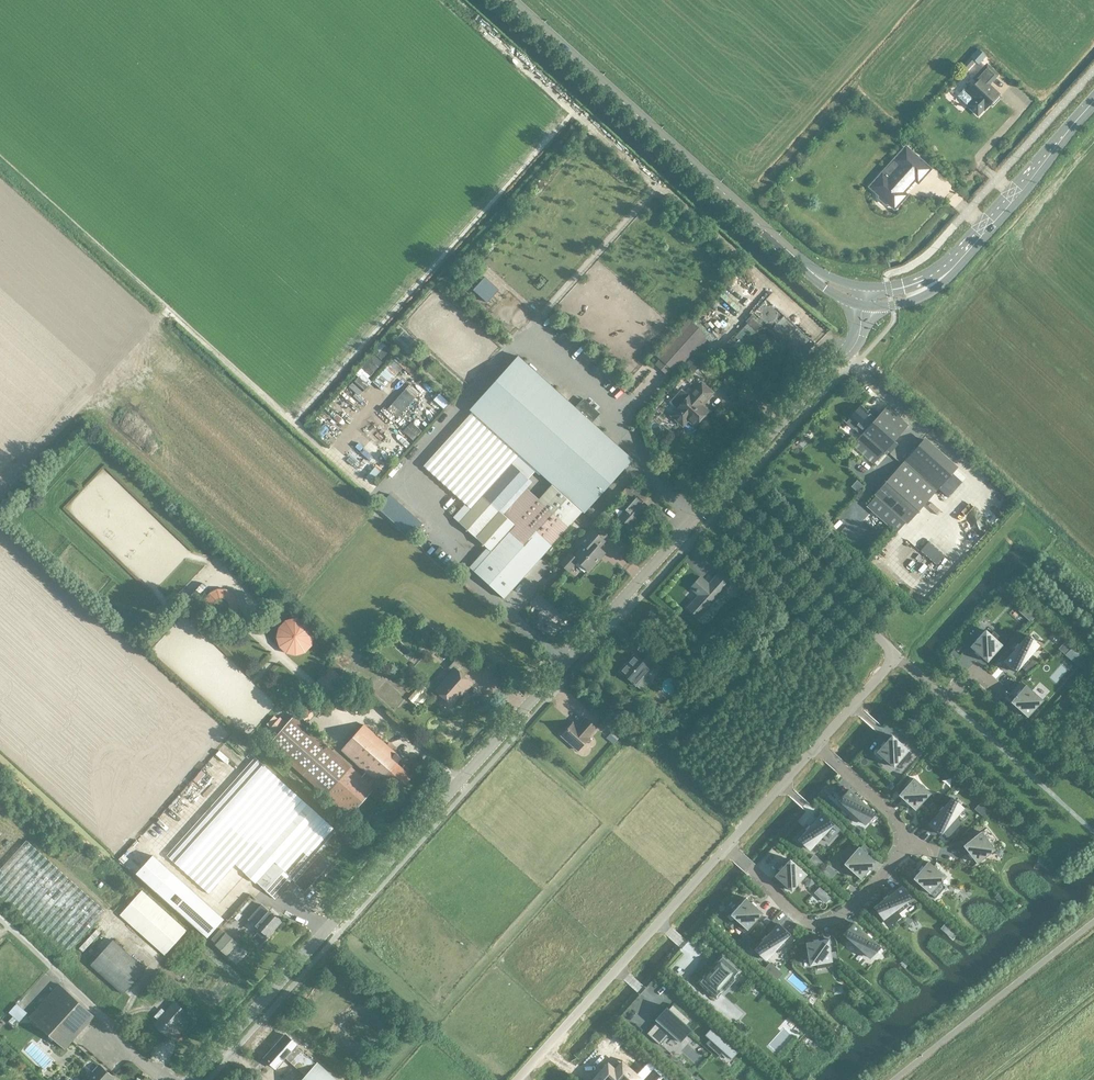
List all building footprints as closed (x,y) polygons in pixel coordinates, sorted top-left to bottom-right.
[(963,63),(971,71),(987,55),(979,47),(963,63)] [(964,88),(957,95),(978,115),(984,108),(985,109),(995,99),(998,102),(1002,98),(988,84),(997,75),(987,65),(975,78),(979,82),(968,93),(964,88)] [(882,174),(888,180),(877,193),(880,196),(880,198),(886,203),(888,202),(895,208),(897,205),(899,205),(900,204),(901,203),(902,201),(903,200),(903,198),(906,195),(903,192),(904,191),(903,190),(906,187),(907,188),(915,179),(918,182),(930,169),(906,148),(882,174)] [(487,301),(499,288),(485,276),(474,289),(487,301)] [(752,316),(736,334),(748,345),(765,328),(752,316)] [(677,369),(704,338),(690,325),(661,356),(677,369)] [(376,353),(382,358),(390,348),(384,343),(376,353)] [(360,367),(368,376),(384,362),(375,353),(360,367)] [(694,355),(686,363),(694,370),(699,364),(701,366),(708,357),(694,355)] [(518,356),(474,406),(588,509),(633,459),(592,422),(599,414),(583,400),(575,408),(518,356)] [(382,387),(403,368),(395,358),(374,378),(382,387)] [(411,383),(388,407),(398,417),(421,393),(411,383)] [(689,395),(678,409),(672,416),(683,425),(689,419),(696,425),(701,418),(704,418),(706,416),(706,413),(707,412),(701,405),(712,392),(702,383),(690,396),(689,395)] [(445,406),(450,399),(439,393),(435,400),(445,406)] [(877,459),(908,425),(887,406),(876,418),(861,405),(849,418),(857,425),(854,428),(861,435),(856,441),(877,459)] [(539,499),(523,485),(529,479),(512,463),(518,457),(471,414),(424,466),(471,509),(458,523),(491,552),(474,571),(503,598),(581,512),(551,485),(539,499)] [(414,438),(422,429),(412,420),(404,430),(414,438)] [(876,496),(867,506),(897,533),(906,522),(907,524),(938,490),(937,490),(956,468),(924,439),(874,494),(876,496)] [(630,503),(628,501),(627,501),(624,505),(624,506),(626,507),(618,517),(630,528),(648,507),(643,502),(647,497),(635,487),(631,492),(636,496),(630,503)] [(605,520),(611,514),(606,509),(601,516),(605,520)] [(584,511),(578,516),(583,523),(589,519),(584,511)] [(571,526),(577,531),(582,526),(576,521),(571,526)] [(592,529),(580,542),(584,546),(572,560),(567,556),(561,564),(568,570),(577,560),(588,570),(604,552),(599,547),(605,541),(592,529)] [(926,536),(917,545),(937,563),(945,554),(926,536)] [(709,584),(701,576),(687,591),(688,592),(692,587),(705,598),(692,612),(699,617),(732,581),(721,571),(709,584)] [(235,607),(235,604),(235,601),(234,598),(233,596),(231,594),(230,592),(227,591),(224,590),(222,589),(219,589),(216,590),(214,591),(211,593),(209,595),(208,598),(207,600),(206,603),(207,606),(208,609),(209,612),(211,614),(212,615),(215,617),(218,618),(221,618),(224,618),(227,617),(230,615),(231,614),(233,612),(234,609),(235,607)] [(741,589),(736,594),(741,598),(745,593),(741,589)] [(285,653),(304,653),(313,638),(304,622),(284,622),(275,638),(285,653)] [(986,630),(970,647),(987,662),(1002,645),(1005,641),(994,631),(991,635),(986,630)] [(1028,635),(1004,661),(1015,672),(1020,666),(1024,669),(1033,660),(1029,656),(1039,646),(1028,635)] [(1082,668),(1089,661),(1073,645),(1066,652),(1082,668)] [(659,669),(664,664),(651,652),(646,658),(648,659),(644,664),(634,654),(620,670),(642,690),(650,681),(644,676),(654,665),(659,669)] [(465,691),(472,683),(464,676),(470,670),(456,658),(448,667),(454,673),(447,681),(445,680),(436,690),(452,704),(461,694),(460,693),(463,689),(465,691)] [(421,683),(408,698),(419,707),(427,697),(422,693),(426,688),(421,683)] [(1026,685),(1011,702),(1027,717),(1042,700),(1026,685)] [(308,722),(326,702),(317,693),(299,714),(308,722)] [(665,717),(671,710),(665,705),(659,711),(665,717)] [(574,724),(573,723),(562,736),(578,750),(589,738),(589,737),(596,728),(582,715),(574,724)] [(269,744),(351,817),(376,789),(293,716),(286,724),(280,718),(269,730),(264,725),(257,734),(269,744)] [(399,791),(411,777),(396,763),(401,758),(364,724),(341,749),(379,783),(384,777),(399,791)] [(876,753),(885,740),(876,734),(867,747),(876,753)] [(892,735),(877,752),(888,762),(893,767),(898,762),(902,765),(912,753),(892,735)] [(216,755),(226,762),(229,756),(219,750),(216,755)] [(339,832),(256,757),(168,855),(220,903),(237,883),(247,892),(257,882),(275,899),(294,879),(295,881),(339,832)] [(914,778),(899,795),(915,810),(930,793),(914,778)] [(849,789),(839,801),(865,824),(875,813),(849,789)] [(952,798),(929,824),(940,834),(964,808),(952,798)] [(984,815),(988,810),(979,803),(975,808),(984,815)] [(822,814),(798,840),(810,850),(822,836),(829,842),(840,830),(822,814)] [(981,832),(963,845),(977,863),(995,849),(981,832)] [(105,910),(27,840),(0,870),(0,897),(66,955),(105,910)] [(859,847),(844,863),(861,878),(876,862),(867,854),(869,851),(863,845),(860,848),(859,847)] [(153,854),(137,872),(156,890),(207,937),(224,919),(172,872),(153,854)] [(815,854),(811,858),(818,864),(822,861),(815,854)] [(320,856),(296,882),(305,890),(329,864),(320,856)] [(790,859),(775,876),(792,891),(807,874),(790,859)] [(928,861),(913,878),(930,893),(945,876),(928,861)] [(907,869),(914,875),(920,868),(914,862),(907,869)] [(822,871),(830,879),(837,871),(829,864),(822,871)] [(827,903),(832,897),(820,886),(815,891),(827,903)] [(902,886),(874,907),(884,919),(895,910),(898,914),(908,906),(905,902),(911,897),(902,886)] [(120,915),(123,918),(164,955),(187,930),(142,890),(120,915)] [(746,898),(731,915),(736,919),(733,923),(744,933),(763,913),(746,898)] [(262,905),(249,920),(260,930),(253,939),(253,940),(259,945),(260,945),(281,921),(262,905)] [(854,923),(844,934),(870,958),(880,946),(854,923)] [(778,924),(755,950),(766,960),(776,949),(779,952),(788,942),(785,939),(790,934),(778,924)] [(220,928),(211,939),(216,943),(225,933),(220,928)] [(227,955),(237,943),(226,933),(215,945),(227,955)] [(91,965),(123,994),(147,969),(114,939),(91,965)] [(828,939),(806,943),(810,965),(817,964),(818,968),(833,966),(832,958),(828,939)] [(705,974),(698,981),(716,998),(723,990),(720,987),(730,975),(734,979),(741,971),(722,954),(715,962),(717,964),(706,975),(705,974)] [(771,974),(774,971),(768,966),(765,969),(771,974)] [(58,984),(29,1016),(29,1017),(64,1048),(93,1016),(58,984)] [(20,1020),(28,1011),(17,1002),(10,1011),(20,1020)] [(167,1036),(187,1013),(175,1002),(165,1012),(162,1009),(155,1016),(159,1019),(154,1025),(167,1036)] [(687,1025),(691,1020),(673,1005),(669,1009),(667,1006),(655,1020),(657,1022),(647,1033),(660,1045),(670,1033),(680,1042),(692,1029),(687,1025)] [(740,1050),(713,1026),(705,1035),(710,1039),(706,1043),(720,1055),(723,1051),(732,1059),(740,1050)] [(317,1063),(316,1064),(305,1054),(296,1046),(285,1035),(264,1058),(276,1068),(286,1058),(294,1066),(295,1066),(306,1076),(302,1079),(336,1079),(317,1063)] [(650,1062),(649,1063),(650,1063),(641,1074),(639,1072),(639,1071),(635,1075),(622,1064),(620,1066),(617,1070),(615,1072),(613,1070),(612,1071),(609,1068),(608,1069),(608,1070),(607,1071),(605,1073),(603,1075),(601,1073),(600,1075),(597,1078),(595,1079),(636,1079),(638,1078),(641,1079),(670,1079),(650,1062)] [(100,1064),(85,1079),(116,1079),(114,1078),(114,1077),(100,1064)]
